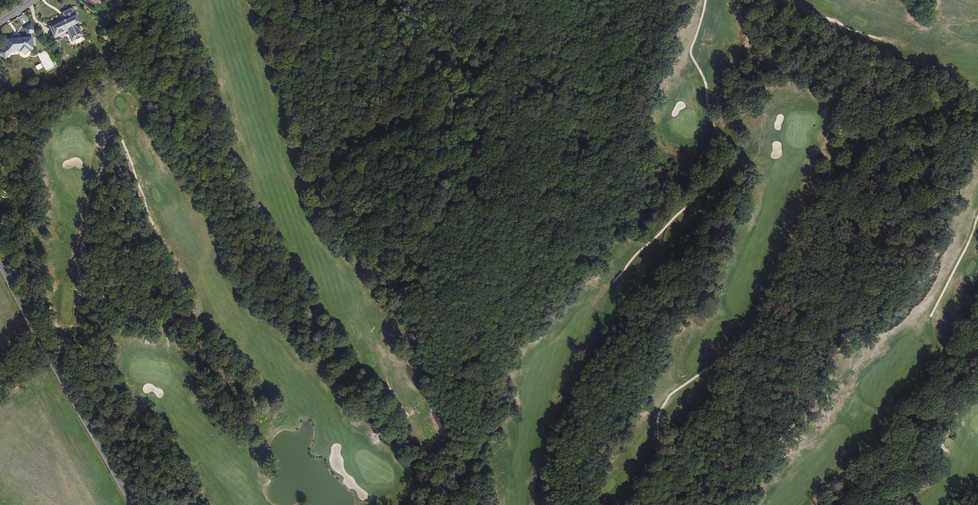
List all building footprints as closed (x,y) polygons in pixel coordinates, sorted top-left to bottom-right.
[(77,26),(71,13),(62,17),(65,22),(51,28),(52,31),(51,32),(54,39),(59,37),(59,36),(63,34),(64,35),(67,34),(70,40),(76,42),(80,40),(79,39),(81,38),(81,34),(75,30),(74,27),(77,26)] [(32,23),(23,28),(28,36),(37,31),(32,23)] [(33,47),(33,42),(19,43),(18,41),(15,41),(15,43),(9,44),(9,47),(2,57),(6,61),(10,57),(10,55),(17,54),(17,53),(20,53),(22,55),(26,56),(31,52),(31,47),(33,47)]
